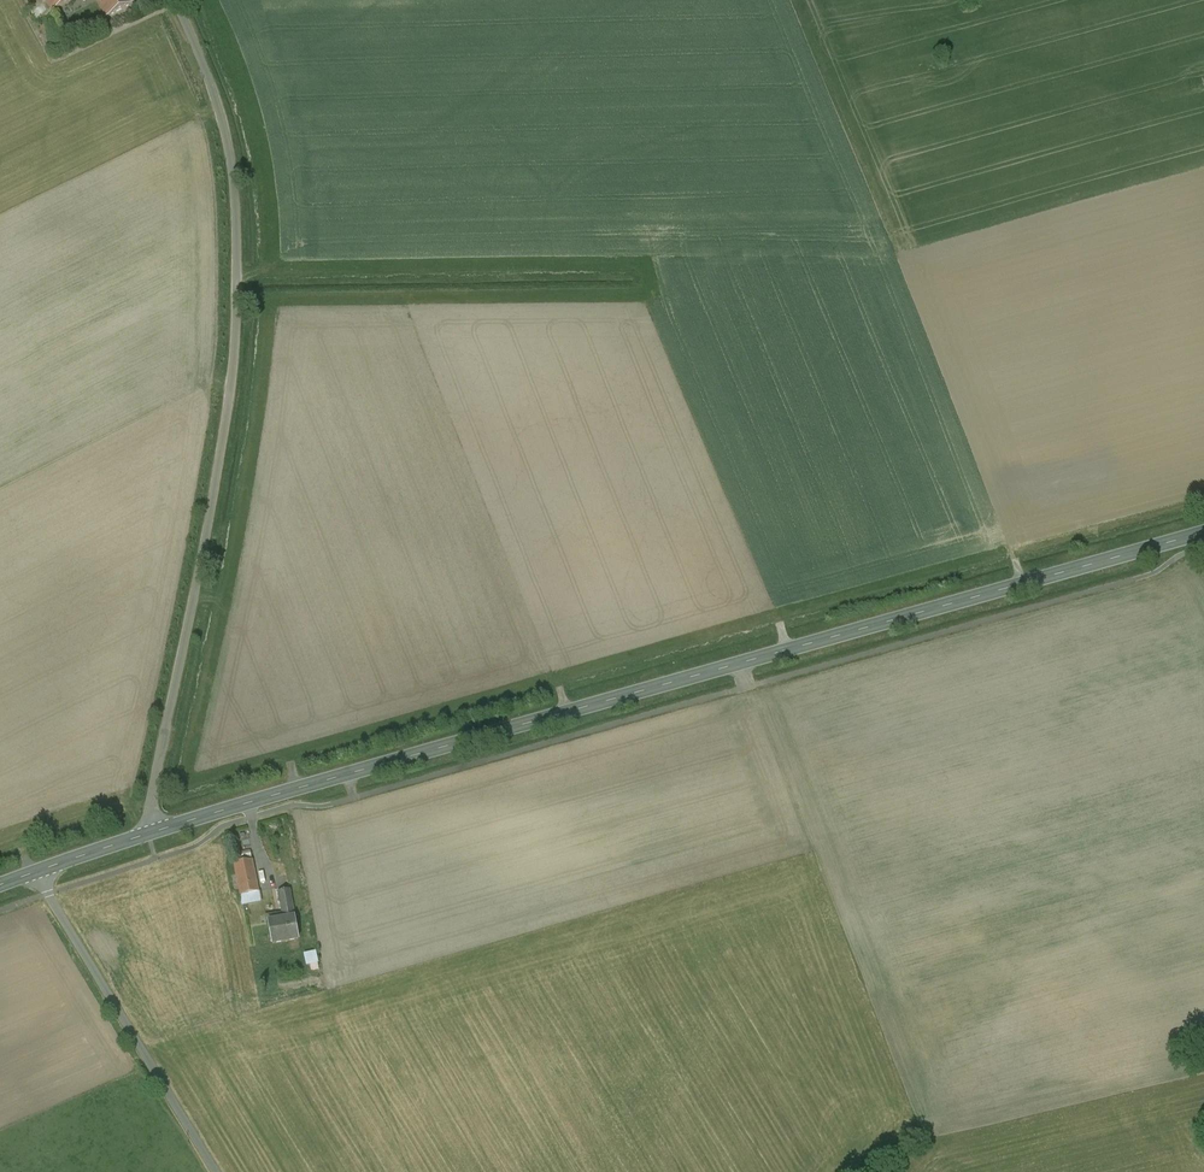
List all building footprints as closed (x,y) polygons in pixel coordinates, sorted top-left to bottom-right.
[(45,0),(26,0),(37,21),(52,13),(45,0)] [(73,0),(45,0),(52,13),(74,1),(73,0)] [(107,19),(132,5),(130,0),(98,0),(107,19)] [(252,860),(234,863),(241,895),(258,892),(252,860)] [(289,890),(279,892),(284,920),(268,923),(273,944),(299,939),(295,918),(294,918),(289,890)] [(304,966),(317,962),(313,950),(300,953),(304,966)]
